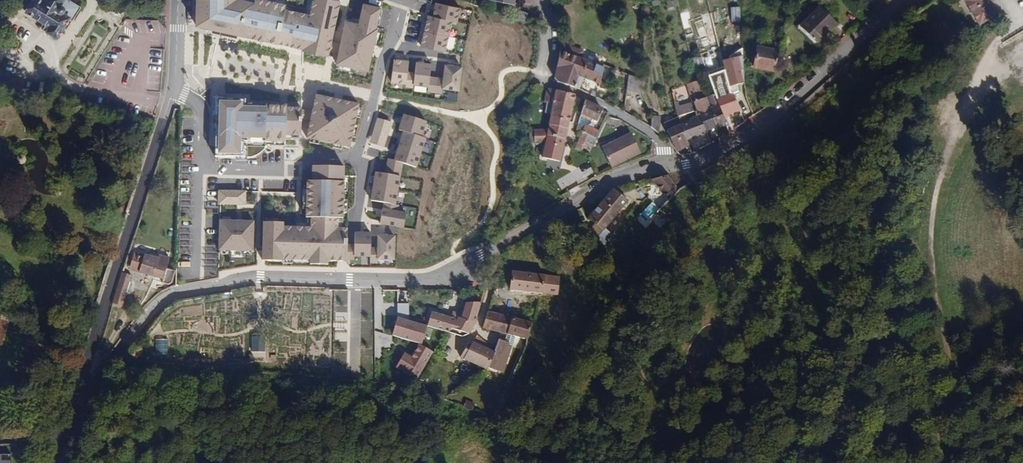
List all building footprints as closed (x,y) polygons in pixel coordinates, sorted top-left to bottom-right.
[(47,32),(57,39),(70,19),(72,20),(81,6),(71,0),(32,0),(25,11),(45,24),(50,27),(47,32)] [(197,25),(333,56),(344,0),(313,0),(311,10),(290,6),(292,0),(198,0),(197,25)] [(979,26),(998,14),(989,0),(962,0),(979,26)] [(462,7),(437,1),(434,14),(429,13),(421,45),(447,51),(454,20),(459,21),(462,7)] [(383,5),(364,2),(360,21),(347,18),(337,63),(371,71),(380,26),(379,26),(383,5)] [(800,28),(816,43),(836,23),(821,7),(800,28)] [(514,18),(525,22),(528,13),(517,9),(514,18)] [(568,42),(561,38),(562,45),(556,66),(578,75),(574,87),(580,90),(584,79),(595,83),(600,85),(600,84),(604,69),(581,60),(584,52),(567,46),(568,42)] [(779,51),(781,44),(774,42),(772,50),(779,51)] [(753,68),(774,72),(779,51),(772,50),(757,47),(753,68)] [(1016,61),(1022,72),(1022,53),(1015,58),(1016,61)] [(410,60),(395,57),(391,81),(407,83),(406,87),(414,88),(415,84),(429,86),(428,92),(443,93),(444,88),(462,90),(464,64),(445,62),(444,77),(432,75),(433,63),(416,61),(415,72),(409,71),(410,60)] [(702,58),(691,60),(693,63),(697,63),(698,66),(704,64),(702,58)] [(1016,61),(1010,65),(1021,83),(1022,82),(1022,72),(1016,61)] [(578,75),(556,66),(554,77),(557,82),(574,87),(578,75)] [(605,66),(604,69),(600,84),(607,86),(611,69),(605,66)] [(8,89),(11,74),(3,73),(3,69),(0,68),(0,88),(8,89)] [(744,90),(743,70),(733,70),(734,90),(744,90)] [(619,90),(626,91),(628,75),(621,73),(619,90)] [(644,94),(645,82),(628,75),(626,91),(644,94)] [(597,98),(600,85),(595,83),(591,95),(597,98)] [(576,95),(549,89),(546,91),(544,102),(547,102),(545,112),(552,114),(551,118),(570,122),(576,95)] [(361,103),(316,94),(307,138),(353,147),(361,103)] [(715,96),(726,123),(742,116),(734,95),(731,94),(724,96),(721,94),(715,96)] [(717,126),(726,123),(715,96),(715,95),(706,98),(717,126)] [(249,99),(218,98),(216,156),(245,156),(245,139),(303,142),(302,106),(249,104),(249,99)] [(706,98),(676,108),(678,118),(682,116),(696,112),(698,116),(706,132),(717,127),(717,126),(706,98)] [(596,121),(602,110),(586,101),(582,114),(596,121)] [(429,121),(405,114),(400,130),(405,131),(395,160),(404,163),(418,168),(427,138),(423,137),(429,121)] [(685,124),(679,126),(687,141),(707,133),(706,132),(698,116),(690,120),(688,119),(686,120),(687,123),(685,124)] [(652,117),(651,128),(660,135),(661,117),(652,117)] [(570,122),(551,118),(548,131),(546,143),(564,147),(570,122)] [(596,139),(600,132),(585,125),(587,121),(580,118),(577,129),(583,132),(590,136),(596,139)] [(679,126),(678,118),(665,124),(668,131),(679,126)] [(679,126),(668,131),(667,132),(678,152),(689,146),(687,141),(679,126)] [(535,131),(534,143),(546,143),(548,131),(535,131)] [(579,147),(578,151),(583,152),(588,140),(590,136),(583,132),(577,146),(579,147)] [(619,143),(604,151),(612,168),(641,153),(631,133),(618,140),(619,143)] [(590,136),(588,140),(595,144),(598,140),(596,139),(590,136)] [(602,148),(604,151),(619,143),(618,140),(602,148)] [(397,205),(404,163),(395,160),(388,158),(386,173),(376,172),(371,200),(397,205)] [(286,222),(264,222),(262,260),(284,261),(283,265),(294,265),(294,261),(311,261),(311,265),(333,265),(333,261),(344,262),(345,166),(314,165),(314,179),(308,179),(308,217),(313,218),(313,226),(286,225),(286,222)] [(667,202),(679,191),(668,175),(652,181),(667,202)] [(628,201),(613,189),(588,219),(595,225),(589,232),(605,248),(614,236),(605,229),(628,201)] [(227,201),(239,202),(240,192),(228,192),(227,201)] [(645,226),(660,210),(652,202),(636,218),(645,226)] [(408,212),(384,208),(381,225),(406,229),(408,212)] [(256,220),(220,219),(219,251),(256,251),(256,220)] [(372,232),(356,232),(355,257),(370,258),(370,265),(379,265),(379,260),(397,261),(397,235),(379,235),(378,248),(372,248),(372,232)] [(162,283),(169,285),(172,283),(175,271),(167,268),(170,259),(159,256),(159,258),(145,254),(144,255),(134,253),(130,269),(139,272),(139,273),(163,279),(162,283)] [(542,294),(544,275),(512,271),(510,290),(542,294)] [(132,276),(122,273),(113,303),(123,307),(132,276)] [(596,303),(601,306),(604,298),(599,296),(596,303)] [(452,328),(470,334),(477,322),(481,303),(466,302),(463,314),(453,312),(452,318),(434,313),(430,327),(449,333),(452,328)] [(501,333),(508,334),(512,318),(488,312),(483,329),(501,333)] [(428,325),(399,318),(395,336),(423,343),(428,325)] [(508,334),(527,339),(532,323),(512,318),(508,334)] [(460,358),(485,369),(487,369),(494,354),(494,353),(490,351),(491,347),(485,345),(478,337),(477,338),(472,346),(469,344),(464,352),(460,357),(460,358)] [(494,353),(494,354),(499,355),(505,341),(499,339),(494,353)] [(403,371),(417,379),(433,352),(419,344),(403,371)] [(442,349),(460,357),(464,352),(446,344),(442,349)] [(134,345),(129,353),(137,359),(142,352),(134,345)] [(9,453),(0,453),(0,462),(9,462),(9,453)]
